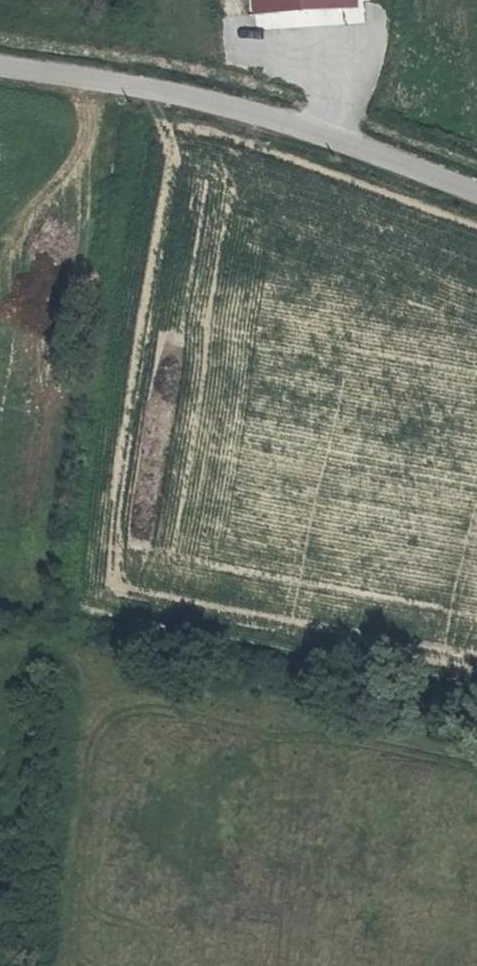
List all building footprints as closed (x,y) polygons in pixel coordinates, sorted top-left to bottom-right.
[(251,11),(352,4),(351,0),(251,0),(251,11)]
